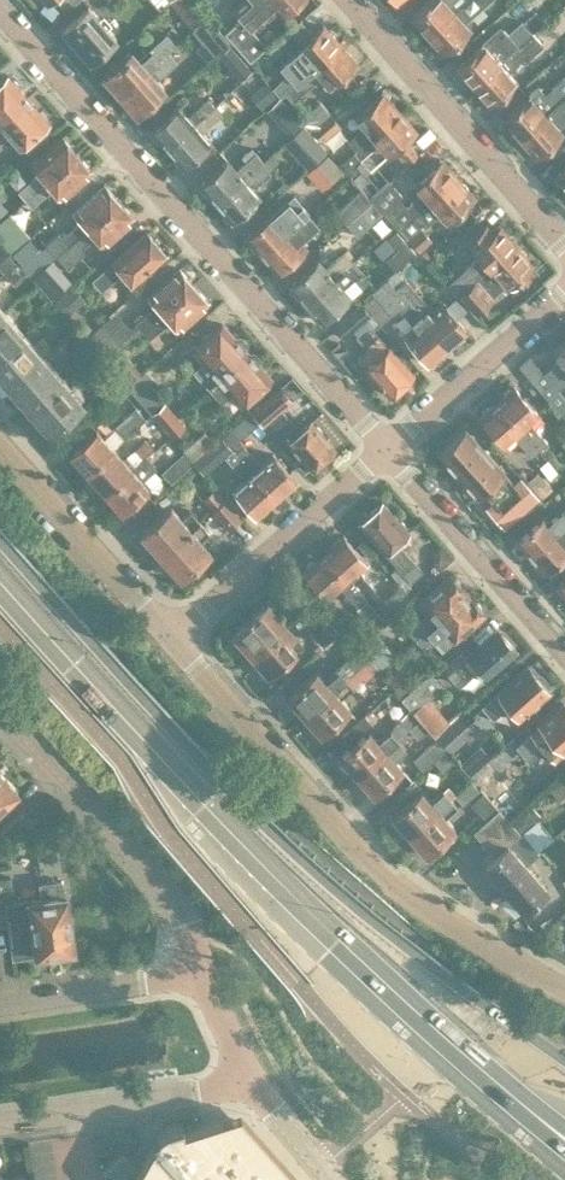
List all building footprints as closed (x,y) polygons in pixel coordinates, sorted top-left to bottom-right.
[(206,17),(192,0),(172,0),(194,26),(206,17)] [(224,31),(249,60),(266,45),(252,30),(276,9),(282,16),(301,0),(262,0),(240,19),(239,18),(228,27),(224,31)] [(232,10),(239,18),(240,19),(262,0),(243,0),(232,10)] [(465,0),(447,0),(445,2),(443,0),(428,0),(410,15),(415,21),(417,27),(423,30),(427,34),(465,0)] [(482,0),(465,0),(427,34),(430,38),(432,43),(438,46),(443,52),(469,29),(460,19),(482,0)] [(90,60),(116,37),(88,6),(62,29),(90,60)] [(206,17),(194,26),(204,38),(216,28),(206,17)] [(220,18),(214,23),(219,29),(222,33),(224,31),(228,27),(220,18)] [(300,18),(289,28),(296,36),(307,27),(300,18)] [(531,34),(530,32),(520,21),(505,34),(499,28),(455,66),(460,72),(463,78),(468,81),(473,86),(531,34)] [(289,73),(273,86),(281,95),(285,93),(339,44),(335,40),(333,33),(329,33),(322,26),(296,48),(280,63),(289,73)] [(210,56),(228,40),(222,33),(219,29),(201,45),(210,56)] [(105,77),(103,79),(112,89),(114,87),(120,94),(169,52),(167,51),(175,44),(166,34),(138,58),(131,50),(103,75),(105,77)] [(529,56),(541,45),(531,34),(473,86),(476,90),(478,96),(484,98),(489,104),(515,81),(506,71),(523,56),(529,56)] [(349,52),(344,49),(339,44),(285,93),(292,101),(321,76),(330,86),(356,63),(351,58),(349,52)] [(252,69),(230,45),(219,54),(241,79),(252,69)] [(156,79),(176,61),(169,52),(120,94),(126,101),(123,103),(132,113),(135,111),(137,113),(165,88),(156,79)] [(10,78),(7,75),(0,81),(0,124),(28,98),(18,87),(18,84),(14,79),(10,78)] [(551,88),(553,90),(546,96),(537,86),(501,118),(506,124),(509,130),(514,132),(518,137),(564,95),(564,75),(551,88)] [(265,81),(250,94),(262,108),(277,95),(275,93),(265,81)] [(392,101),(387,98),(382,92),(356,115),(364,125),(347,140),(355,149),(399,111),(394,106),(392,101)] [(518,137),(522,141),(524,147),(530,150),(535,156),(561,133),(552,123),(564,111),(564,95),(518,137)] [(304,123),(299,118),(280,96),(265,110),(289,137),(304,123)] [(167,147),(215,105),(207,97),(187,115),(178,104),(151,129),(152,131),(152,134),(156,139),(160,139),(167,147)] [(37,109),(28,98),(0,124),(0,144),(9,135),(20,147),(48,121),(45,118),(45,114),(41,109),(37,109)] [(310,129),(330,111),(319,100),(299,118),(304,123),(310,129)] [(202,131),(222,114),(215,105),(167,147),(174,156),(174,159),(178,164),(181,164),(183,166),(211,141),(202,131)] [(330,111),(310,129),(321,143),(323,140),(341,124),(332,113),(330,111)] [(408,118),(402,115),(399,111),(355,149),(353,151),(360,160),(380,142),(389,153),(415,130),(410,124),(408,118)] [(304,123),(289,137),(284,141),(307,167),(327,149),(321,143),(310,129),(304,123)] [(24,200),(76,153),(61,136),(31,163),(40,172),(17,191),(24,200)] [(409,143),(400,152),(408,161),(417,152),(409,143)] [(250,146),(241,155),(246,160),(255,152),(250,146)] [(356,163),(360,160),(353,151),(341,162),(348,170),(351,174),(350,174),(368,194),(372,198),(391,182),(388,178),(377,166),(367,175),(356,163)] [(215,202),(263,160),(255,152),(246,160),(236,169),(227,159),(199,184),(200,186),(200,189),(204,194),(208,194),(215,202)] [(60,196),(91,169),(76,153),(24,200),(30,207),(51,186),(60,196)] [(342,170),(327,153),(306,172),(321,189),(342,170)] [(407,206),(416,215),(457,178),(453,173),(450,167),(445,164),(440,159),(414,181),(423,192),(407,206)] [(250,186),(270,168),(263,160),(215,202),(222,211),(222,214),(226,218),(230,219),(231,221),(259,196),(250,186)] [(554,176),(559,182),(562,188),(564,189),(564,167),(554,176)] [(466,185),(461,182),(457,178),(416,215),(400,229),(407,237),(439,209),(448,219),(474,196),(469,191),(466,185)] [(391,182),(372,198),(400,229),(416,215),(407,206),(398,196),(401,193),(391,182)] [(67,245),(118,200),(104,183),(73,211),(81,220),(60,238),(66,245),(67,245)] [(347,224),(372,201),(367,195),(361,188),(359,190),(336,211),(347,224)] [(102,244),(133,216),(118,200),(67,245),(66,245),(56,255),(67,267),(83,253),(83,245),(94,235),(102,244)] [(383,213),(372,201),(347,224),(357,236),(383,213)] [(262,254),(309,212),(301,203),(282,219),(275,211),(246,237),(262,254)] [(29,234),(9,212),(0,219),(0,240),(10,251),(29,234)] [(299,238),(317,222),(309,212),(262,254),(277,271),(306,246),(299,238)] [(516,244),(515,243),(496,222),(488,228),(485,224),(465,241),(478,255),(447,282),(456,292),(455,292),(458,295),(516,244)] [(418,251),(432,240),(421,227),(408,238),(418,251)] [(394,269),(415,251),(396,230),(388,237),(397,247),(385,258),(394,269)] [(132,283),(166,253),(146,231),(91,279),(100,290),(121,271),(132,283)] [(45,256),(47,254),(31,236),(12,254),(32,276),(50,261),(45,256)] [(525,251),(519,248),(516,244),(458,295),(474,313),(489,300),(480,290),(497,275),(506,285),(515,278),(521,285),(530,278),(524,270),(532,263),(527,257),(525,251)] [(16,263),(4,249),(0,252),(0,266),(5,272),(16,263)] [(305,304),(353,262),(345,252),(325,269),(319,261),(290,286),(305,304)] [(69,282),(50,261),(32,276),(52,298),(69,282)] [(343,288),(361,271),(353,262),(305,304),(321,321),(350,296),(343,288)] [(27,275),(16,263),(5,272),(16,284),(27,275)] [(142,331),(193,285),(178,268),(148,295),(155,304),(134,323),(142,331)] [(415,292),(395,270),(386,278),(448,347),(455,341),(459,341),(464,337),(464,333),(467,330),(456,318),(467,308),(456,296),(445,305),(442,302),(432,311),(415,292)] [(441,353),(448,347),(386,278),(371,291),(391,314),(398,308),(414,326),(404,335),(429,364),(432,361),(436,361),(441,357),(441,353)] [(67,314),(85,299),(73,284),(55,300),(67,314)] [(177,328),(208,301),(193,285),(142,331),(148,338),(169,320),(177,328)] [(37,308),(43,315),(54,306),(55,305),(49,297),(37,308)] [(364,320),(370,315),(360,303),(334,326),(344,338),(352,331),(367,348),(357,358),(367,369),(367,372),(371,377),(374,377),(390,395),(393,392),(397,392),(401,388),(402,384),(413,375),(364,320)] [(51,327),(65,316),(55,305),(54,306),(43,315),(42,316),(51,327)] [(24,334),(5,312),(0,316),(0,355),(24,334)] [(104,361),(124,344),(103,321),(84,338),(104,361)] [(239,337),(235,338),(222,324),(193,349),(204,362),(195,370),(208,385),(246,351),(244,349),(245,344),(239,337)] [(34,344),(24,334),(0,355),(0,374),(10,385),(43,355),(42,354),(51,347),(42,337),(34,344)] [(79,337),(71,344),(79,353),(87,347),(79,337)] [(564,367),(564,341),(554,351),(560,358),(543,372),(537,365),(527,374),(540,389),(564,367)] [(126,384),(141,370),(120,349),(106,363),(126,384)] [(253,353),(249,354),(246,351),(208,385),(220,399),(230,391),(241,403),(270,378),(258,364),(259,360),(253,353)] [(29,407),(63,377),(43,355),(10,385),(29,407)] [(540,389),(560,411),(564,407),(564,398),(557,389),(564,382),(564,367),(540,389)] [(98,404),(123,383),(113,372),(88,393),(98,404)] [(162,388),(167,383),(161,376),(136,397),(139,401),(141,399),(162,425),(175,414),(162,398),(167,394),(162,388)] [(49,429),(82,400),(63,377),(29,407),(49,429)] [(280,384),(250,410),(263,424),(293,398),(280,384)] [(529,423),(538,415),(513,386),(511,388),(507,388),(503,392),(503,395),(496,402),(539,450),(547,442),(529,423)] [(531,456),(539,450),(496,402),(490,407),(486,406),(482,411),(481,414),(479,416),(504,444),(514,436),(531,456)] [(126,418),(116,427),(124,437),(145,417),(137,408),(126,418)] [(281,409),(263,426),(274,439),(281,433),(300,455),(310,467),(311,468),(334,448),(321,433),(321,430),(317,425),(314,425),(310,421),(298,428),(281,409)] [(172,436),(185,426),(175,414),(162,425),(172,436)] [(86,471),(113,447),(96,428),(69,452),(86,471)] [(243,444),(244,443),(230,428),(221,436),(277,498),(286,490),(289,490),(294,486),(294,482),(296,480),(272,454),(260,464),(243,444)] [(520,477),(514,483),(465,428),(442,449),(441,457),(477,497),(484,491),(493,501),(487,507),(503,526),(537,496),(520,477)] [(267,506),(277,498),(221,436),(210,446),(222,460),(226,456),(245,478),(233,488),(257,516),(259,514),(262,514),(267,510),(267,506)] [(146,455),(154,449),(145,439),(133,449),(142,459),(143,459),(147,456),(146,455)] [(132,469),(131,468),(113,447),(86,471),(105,493),(132,469)] [(171,482),(193,462),(183,451),(161,471),(171,482)] [(300,455),(294,460),(304,472),(310,467),(300,455)] [(141,480),(156,467),(147,456),(143,459),(142,459),(131,468),(132,469),(105,493),(121,511),(148,487),(141,480)] [(541,498),(552,488),(537,470),(526,480),(541,498)] [(174,501),(193,483),(184,474),(165,491),(174,501)] [(213,510),(224,500),(214,489),(203,498),(213,510)] [(224,500),(213,510),(224,522),(230,528),(240,519),(235,512),(224,500)] [(401,520),(398,520),(381,502),(358,522),(397,565),(403,573),(408,578),(410,580),(422,570),(397,541),(408,532),(405,528),(406,525),(401,520)] [(190,510),(181,518),(171,506),(140,533),(161,557),(200,522),(190,510)] [(550,520),(544,514),(516,540),(530,557),(564,526),(564,507),(550,520)] [(200,540),(209,532),(200,522),(161,557),(180,578),(210,551),(200,540)] [(530,557),(544,572),(564,552),(564,526),(530,557)] [(355,572),(367,562),(343,535),(341,537),(338,537),(333,541),(333,544),(323,552),(365,599),(366,598),(373,592),(355,572)] [(357,606),(365,599),(323,552),(314,561),(310,561),(306,565),(306,568),(303,570),(328,597),(340,586),(357,606)] [(397,565),(389,572),(405,590),(410,586),(410,580),(408,578),(403,573),(397,565)] [(456,578),(452,577),(449,574),(420,599),(430,610),(407,630),(416,640),(467,595),(460,586),(460,582),(456,578)] [(556,586),(564,596),(564,578),(556,586)] [(302,613),(314,603),(303,591),(292,601),(302,613)] [(373,592),(366,598),(383,617),(390,610),(374,591),(373,592)] [(477,602),(473,601),(467,595),(416,640),(423,648),(445,628),(455,639),(484,613),(481,610),(481,606),(477,602)] [(273,638),(287,625),(266,602),(231,633),(234,635),(233,639),(238,645),(242,644),(250,654),(272,636),(273,638)] [(381,619),(376,614),(366,602),(357,610),(365,619),(357,627),(363,634),(381,619)] [(311,623),(323,613),(314,603),(302,613),(311,623)] [(314,626),(328,642),(330,640),(339,633),(325,616),(314,626)] [(303,643),(295,634),(287,625),(273,638),(272,636),(250,654),(257,662),(256,665),(262,672),(265,671),(268,674),(296,649),(303,643)] [(487,675),(516,650),(497,628),(447,672),(458,684),(479,666),(487,675)] [(370,631),(355,645),(367,659),(379,672),(394,659),(370,631)] [(330,640),(328,642),(340,657),(351,647),(339,633),(330,640)] [(357,649),(335,668),(337,670),(345,679),(355,670),(356,669),(366,660),(367,659),(357,649)] [(374,669),(366,660),(356,669),(365,679),(374,669)] [(541,674),(538,677),(528,665),(481,706),(492,718),(508,704),(519,716),(550,690),(547,687),(550,684),(541,674)] [(386,678),(402,696),(413,687),(397,668),(386,678)] [(337,670),(325,681),(316,670),(287,696),(289,698),(288,702),(294,708),(297,708),(304,715),(345,679),(337,670)] [(412,710),(442,685),(431,671),(413,687),(402,696),(401,697),(412,710)] [(340,698),(352,687),(345,679),(304,715),(310,722),(309,725),(315,732),(318,731),(320,734),(349,708),(340,698)] [(434,735),(435,734),(451,720),(460,712),(463,708),(451,695),(439,706),(421,722),(434,735)] [(564,748),(564,705),(564,703),(527,735),(522,728),(511,738),(516,744),(515,746),(526,758),(541,745),(553,759),(564,748)] [(410,729),(418,722),(407,710),(391,724),(393,726),(389,729),(390,730),(378,740),(369,730),(373,725),(364,715),(342,734),(352,744),(339,755),(341,758),(341,761),(347,768),(350,767),(357,776),(398,739),(397,738),(408,728),(410,729)] [(451,720),(435,734),(451,752),(476,730),(460,712),(451,720)] [(417,738),(425,731),(418,722),(410,729),(417,738)] [(511,738),(500,747),(505,754),(515,746),(516,744),(511,738)] [(393,757),(405,747),(398,739),(357,776),(362,781),(361,785),(368,791),(371,791),(373,793),(402,768),(393,757)] [(422,770),(444,750),(434,740),(412,759),(422,770)] [(443,771),(453,762),(444,751),(433,760),(443,771)] [(493,796),(511,781),(490,757),(473,772),(493,796)] [(18,788),(0,769),(0,806),(18,788)] [(549,788),(560,800),(564,796),(564,775),(549,788)] [(463,805),(479,790),(471,781),(456,794),(454,795),(463,805)] [(448,785),(443,790),(450,798),(454,795),(456,794),(448,785)] [(443,790),(430,800),(421,789),(392,815),(394,818),(393,821),(399,828),(403,827),(410,835),(451,799),(450,798),(443,790)] [(445,817),(457,807),(451,799),(410,835),(415,841),(414,844),(420,851),(423,851),(426,853),(455,828),(445,817)] [(529,801),(511,818),(521,830),(540,813),(529,801)] [(508,845),(521,834),(498,809),(473,831),(495,855),(484,865),(523,909),(546,888),(508,845)] [(561,833),(561,832),(550,841),(559,851),(564,846),(564,837),(561,833)] [(10,888),(8,878),(0,879),(0,923),(8,922),(13,955),(53,949),(54,954),(68,952),(68,948),(72,947),(65,893),(63,893),(61,880),(37,884),(39,898),(13,901),(11,888),(10,888)] [(235,1120),(233,1119),(230,1118),(229,1118),(226,1118),(184,1130),(183,1124),(168,1128),(166,1129),(164,1130),(163,1131),(161,1133),(160,1136),(156,1149),(149,1147),(140,1164),(130,1160),(122,1151),(103,1168),(114,1179),(289,1179),(284,1175),(235,1120)]
